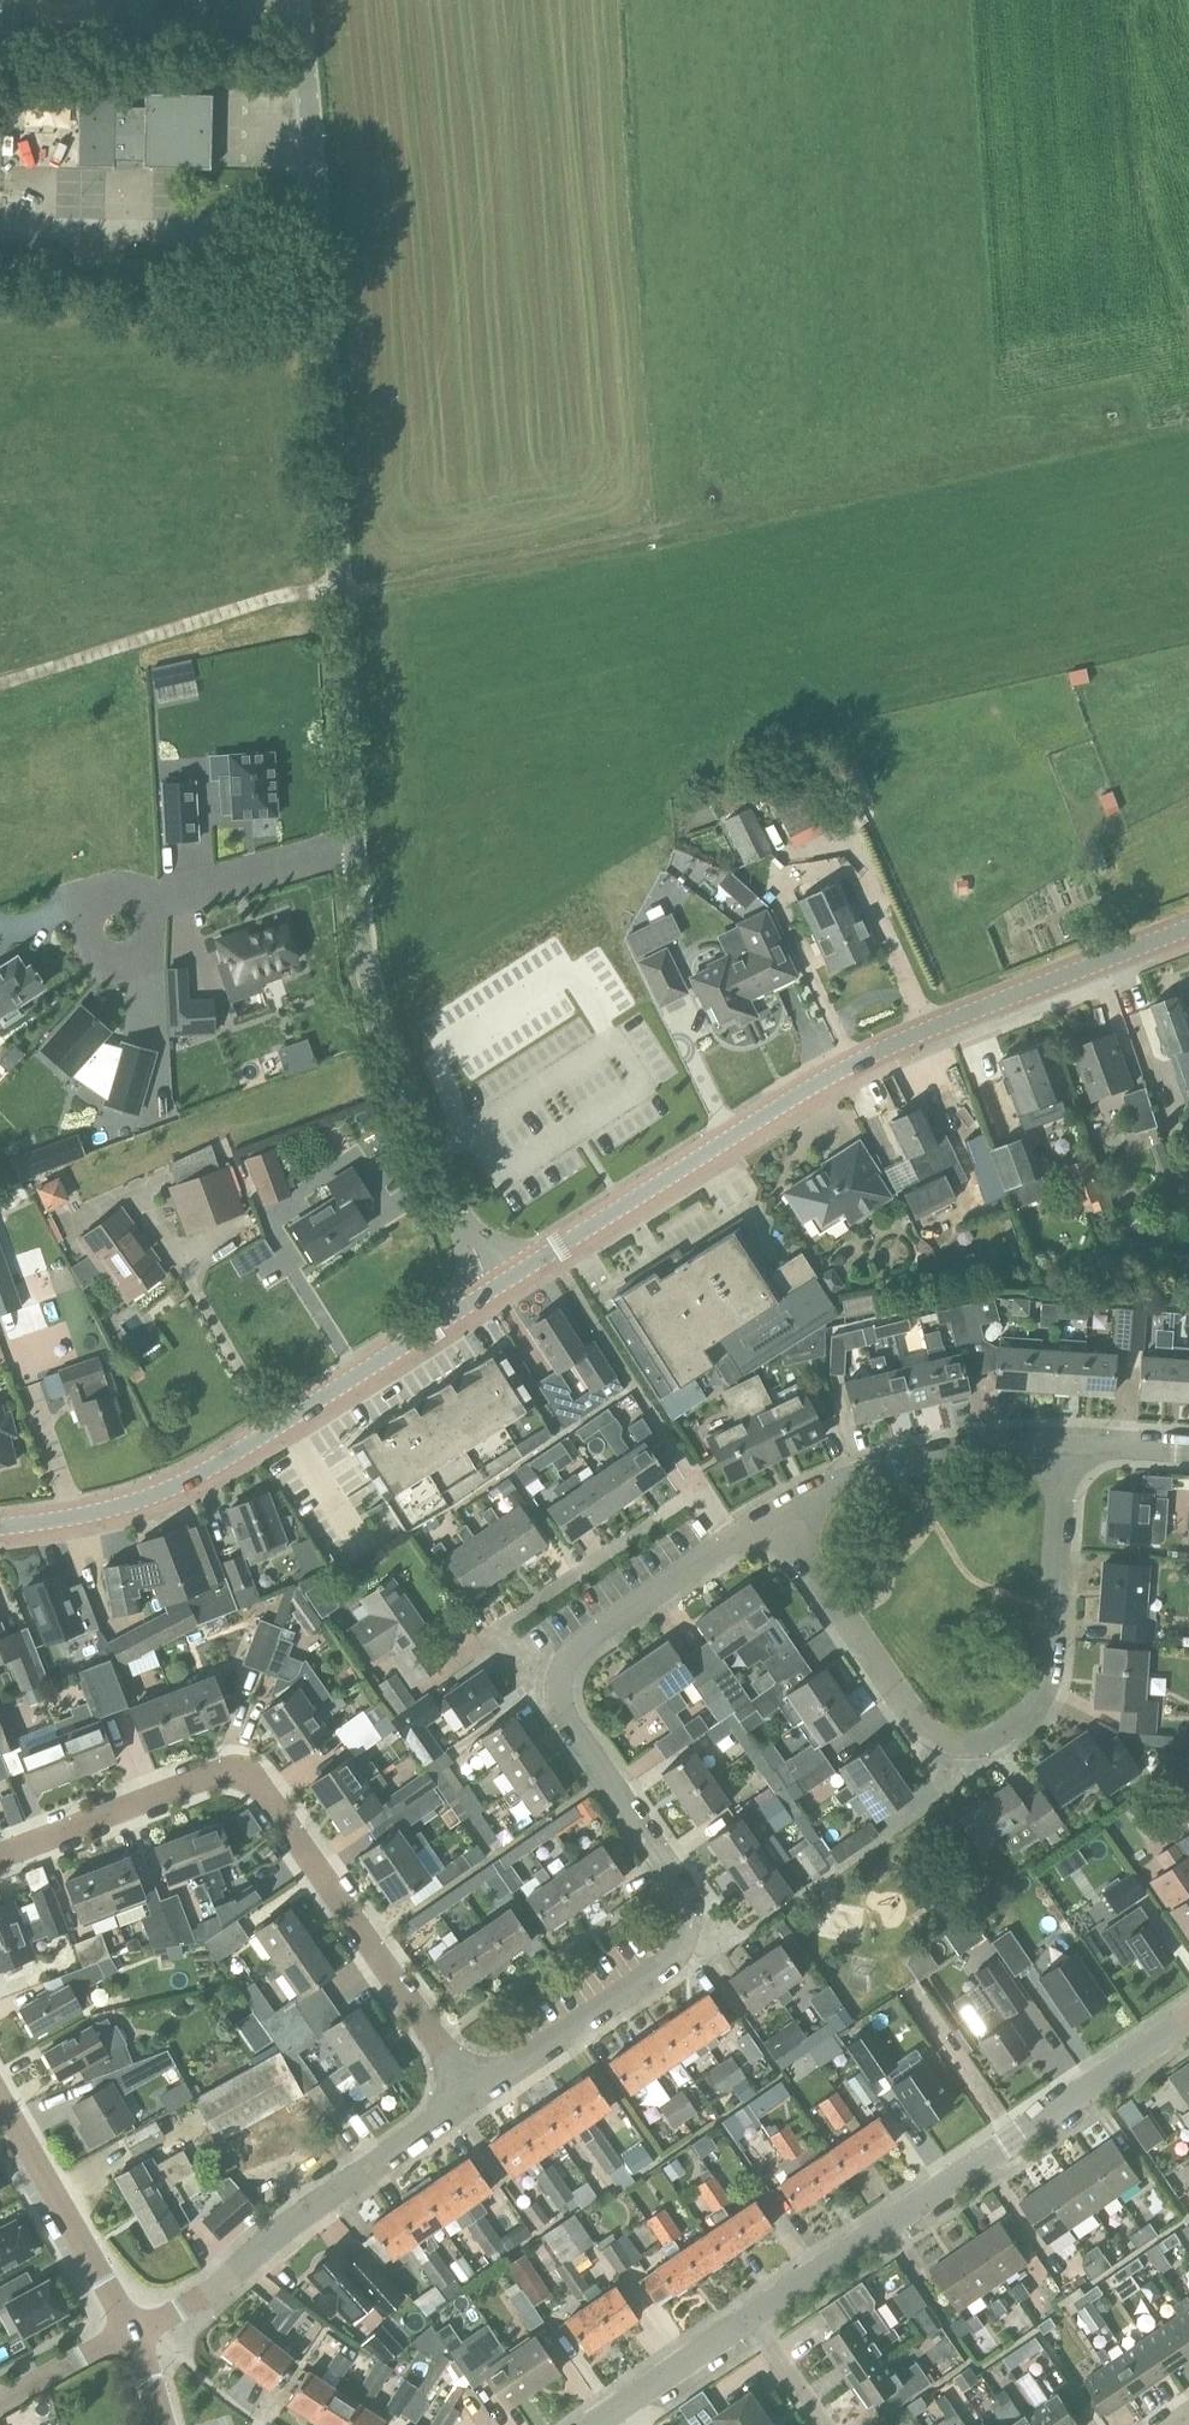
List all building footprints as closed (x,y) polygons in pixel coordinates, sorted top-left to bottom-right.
[(111,168),(112,161),(141,162),(141,169),(208,169),(209,95),(141,94),(141,108),(112,108),(112,101),(75,101),(75,102),(76,102),(76,167),(74,167),(74,168),(111,168)] [(161,685),(195,678),(191,664),(152,672),(155,686),(161,685)] [(814,750),(758,777),(792,848),(849,821),(814,750)] [(230,756),(209,757),(210,781),(221,780),(223,813),(233,812),(233,818),(277,816),(273,753),(230,756)] [(198,839),(195,783),(162,785),(165,841),(198,839)] [(755,862),(773,853),(751,807),(723,821),(749,875),(758,871),(755,862)] [(676,839),(664,852),(729,912),(741,899),(676,839)] [(876,950),(843,880),(797,902),(830,972),(876,950)] [(752,952),(770,988),(795,976),(765,913),(739,926),(752,952)] [(680,935),(670,916),(655,923),(627,937),(637,956),(680,935)] [(296,961),(283,925),(247,938),(245,932),(218,942),(226,963),(219,966),(226,986),(257,975),(260,984),(281,977),(278,968),(296,961)] [(65,981),(51,967),(37,980),(30,964),(39,962),(37,948),(0,956),(0,973),(19,969),(30,986),(8,1004),(23,1020),(38,1006),(44,1011),(54,1003),(49,997),(65,981)] [(659,997),(685,984),(668,950),(642,962),(659,997)] [(747,999),(770,988),(752,952),(730,963),(726,956),(708,965),(710,969),(692,978),(706,1009),(710,1007),(719,1025),(738,1016),(741,1023),(756,1016),(747,999)] [(1184,995),(1152,1007),(1166,1043),(1174,1040),(1188,1081),(1188,1009),(1184,995)] [(214,1033),(213,1013),(207,1013),(206,1004),(192,1005),(191,1001),(187,1001),(187,997),(169,998),(171,1035),(214,1033)] [(78,1011),(27,1069),(56,1095),(107,1038),(78,1011)] [(1094,1100),(1132,1087),(1114,1037),(1076,1050),(1094,1100)] [(277,1049),(286,1075),(316,1065),(307,1039),(277,1049)] [(1020,1116),(1064,1100),(1045,1046),(1001,1062),(1020,1116)] [(1136,1134),(1159,1127),(1147,1087),(1124,1096),(1136,1134)] [(943,1096),(891,1121),(919,1181),(902,1189),(917,1219),(956,1200),(927,1148),(959,1131),(943,1096)] [(999,1140),(1000,1118),(986,1117),(984,1139),(999,1140)] [(44,1169),(45,1171),(85,1156),(84,1154),(77,1134),(36,1149),(44,1169)] [(981,1137),(961,1145),(987,1207),(1007,1199),(981,1137)] [(1008,1199),(1044,1186),(1028,1138),(992,1150),(1008,1199)] [(1175,1167),(1188,1162),(1181,1138),(1167,1143),(1175,1167)] [(820,1233),(857,1210),(861,1216),(890,1197),(876,1174),(879,1172),(859,1141),(831,1158),(836,1165),(827,1170),(824,1166),(784,1191),(803,1222),(811,1218),(820,1233)] [(292,1195),(274,1148),(245,1159),(263,1206),(292,1195)] [(1095,1214),(1110,1209),(1092,1159),(1063,1169),(1078,1210),(1092,1205),(1095,1214)] [(245,1212),(228,1165),(168,1187),(185,1234),(245,1212)] [(334,1245),(365,1226),(354,1208),(370,1198),(351,1169),(328,1184),(337,1197),(292,1226),(316,1263),(337,1249),(334,1245)] [(107,1279),(111,1276),(128,1300),(163,1274),(146,1250),(149,1247),(121,1208),(78,1239),(107,1279)] [(605,1315),(604,1315),(658,1400),(659,1399),(672,1421),(706,1399),(693,1377),(713,1365),(714,1364),(729,1388),(740,1383),(743,1381),(741,1377),(838,1315),(814,1278),(816,1277),(801,1253),(768,1273),(745,1237),(739,1227),(658,1279),(654,1272),(619,1294),(611,1299),(617,1307),(605,1315)] [(828,1296),(843,1287),(831,1266),(816,1275),(828,1296)] [(941,1281),(936,1268),(910,1277),(915,1290),(941,1281)] [(17,1316),(0,1271),(0,1322),(17,1316)] [(845,1318),(875,1311),(872,1294),(842,1300),(845,1318)] [(961,1306),(970,1343),(984,1340),(980,1325),(999,1320),(994,1298),(961,1306)] [(1059,1316),(1059,1304),(1041,1303),(1041,1315),(1059,1316)] [(1076,1317),(1077,1306),(1059,1304),(1059,1316),(1076,1317)] [(955,1347),(970,1343),(961,1306),(946,1309),(955,1347)] [(1128,1349),(1131,1309),(1115,1307),(1113,1348),(1128,1349)] [(1144,1350),(1147,1310),(1131,1309),(1128,1349),(1144,1350)] [(557,1313),(555,1315),(552,1311),(540,1319),(542,1323),(530,1330),(556,1371),(573,1360),(601,1405),(624,1390),(595,1344),(582,1352),(557,1313)] [(133,1352),(151,1345),(138,1312),(120,1319),(133,1352)] [(908,1319),(890,1323),(893,1335),(911,1330),(908,1319)] [(890,1335),(893,1335),(890,1323),(873,1327),(876,1339),(890,1335)] [(844,1375),(846,1336),(831,1335),(829,1374),(844,1375)] [(1025,1390),(1028,1338),(998,1336),(998,1347),(998,1351),(990,1350),(989,1363),(990,1365),(990,1372),(997,1373),(996,1388),(1025,1390)] [(1056,1352),(1040,1350),(1041,1339),(1028,1338),(1025,1390),(1054,1392),(1056,1352)] [(1168,1400),(1171,1359),(1172,1347),(1155,1346),(1154,1358),(1142,1357),(1140,1398),(1168,1400)] [(927,1351),(930,1362),(939,1400),(968,1393),(959,1355),(945,1358),(943,1347),(927,1351)] [(500,1350),(461,1374),(517,1462),(565,1431),(564,1428),(548,1404),(538,1410),(500,1351),(500,1350)] [(1082,1394),(1085,1354),(1056,1352),(1054,1392),(1082,1394)] [(1085,1354),(1082,1394),(1112,1396),(1115,1356),(1085,1354)] [(871,1360),(875,1376),(885,1414),(910,1407),(901,1369),(888,1372),(885,1357),(871,1360)] [(111,1372),(104,1374),(98,1358),(60,1370),(68,1394),(70,1393),(81,1424),(86,1422),(93,1442),(123,1431),(111,1394),(117,1392),(111,1372)] [(1171,1359),(1168,1400),(1188,1401),(1188,1361),(1171,1359)] [(910,1407),(939,1400),(930,1362),(901,1369),(910,1407)] [(484,1483),(517,1462),(461,1374),(428,1395),(484,1483)] [(538,1388),(548,1404),(564,1428),(581,1417),(566,1394),(570,1392),(559,1374),(538,1388)] [(743,1381),(740,1383),(756,1416),(777,1459),(824,1436),(803,1393),(800,1395),(795,1385),(779,1393),(783,1403),(774,1407),(757,1374),(743,1381)] [(855,1421),(885,1414),(875,1376),(846,1383),(855,1421)] [(736,1426),(708,1439),(729,1483),(777,1459),(756,1416),(740,1383),(729,1388),(721,1392),(736,1426)] [(447,1506),(484,1483),(428,1395),(387,1422),(409,1456),(414,1453),(447,1506)] [(15,1462),(9,1437),(15,1436),(9,1413),(3,1414),(1,1406),(0,1406),(0,1465),(15,1462)] [(608,1408),(592,1419),(598,1429),(615,1418),(609,1410),(608,1408)] [(615,1418),(598,1429),(608,1443),(612,1449),(619,1459),(641,1492),(666,1476),(653,1457),(651,1453),(660,1447),(641,1419),(627,1429),(639,1446),(630,1452),(623,1441),(620,1436),(622,1428),(619,1424),(615,1418)] [(592,1419),(576,1430),(583,1440),(598,1429),(592,1419)] [(406,1533),(447,1506),(414,1453),(409,1456),(387,1422),(349,1446),(406,1533)] [(543,1452),(550,1462),(567,1451),(560,1441),(543,1452)] [(528,1463),(535,1473),(550,1462),(543,1452),(528,1463)] [(619,1459),(595,1475),(617,1508),(641,1492),(619,1459)] [(575,1474),(564,1481),(571,1492),(593,1525),(617,1508),(595,1475),(581,1484),(575,1474)] [(1110,1491),(1106,1539),(1150,1542),(1160,1542),(1162,1540),(1163,1528),(1164,1508),(1153,1508),(1154,1497),(1165,1498),(1166,1489),(1171,1489),(1172,1477),(1143,1475),(1141,1493),(1110,1491)] [(505,1496),(516,1489),(508,1478),(498,1486),(505,1496)] [(560,1499),(546,1508),(568,1541),(593,1525),(571,1492),(564,1481),(553,1489),(560,1499)] [(247,1555),(248,1554),(253,1566),(275,1557),(271,1545),(284,1540),(267,1495),(229,1510),(247,1555)] [(487,1521),(491,1527),(495,1524),(521,1563),(547,1545),(521,1507),(501,1521),(491,1507),(481,1513),(487,1521)] [(185,1527),(139,1545),(145,1561),(154,1583),(163,1605),(164,1605),(167,1611),(186,1601),(199,1625),(236,1610),(204,1524),(187,1531),(185,1527)] [(461,1538),(466,1545),(470,1542),(496,1580),(521,1563),(495,1524),(491,1527),(475,1538),(466,1524),(456,1531),(461,1538)] [(471,1597),(496,1580),(470,1542),(466,1545),(450,1555),(441,1541),(431,1548),(441,1562),(445,1559),(471,1597)] [(242,1554),(223,1561),(234,1591),(253,1584),(242,1554)] [(137,1586),(154,1583),(145,1561),(105,1569),(113,1615),(142,1608),(137,1586)] [(1165,1641),(1166,1624),(1155,1624),(1155,1621),(1145,1621),(1149,1566),(1105,1563),(1101,1619),(1125,1621),(1124,1639),(1153,1641),(1154,1640),(1165,1641)] [(62,1638),(82,1631),(61,1576),(26,1587),(40,1625),(55,1619),(62,1638)] [(441,1669),(421,1640),(431,1634),(394,1579),(362,1600),(370,1613),(349,1626),(371,1662),(394,1648),(399,1655),(393,1659),(413,1688),(441,1669)] [(751,1585),(723,1605),(747,1639),(761,1660),(762,1661),(763,1662),(775,1654),(769,1645),(771,1643),(761,1629),(775,1620),(751,1585)] [(199,1625),(186,1601),(167,1611),(108,1642),(120,1666),(127,1663),(148,1652),(199,1625)] [(747,1670),(761,1660),(747,1639),(723,1605),(695,1624),(719,1658),(732,1649),(747,1670)] [(242,1664),(265,1673),(278,1637),(282,1627),(260,1619),(242,1664)] [(0,1623),(0,1662),(11,1658),(24,1690),(48,1680),(28,1629),(6,1638),(0,1623)] [(288,1656),(293,1642),(278,1637),(265,1673),(295,1684),(303,1662),(288,1656)] [(677,1713),(688,1705),(677,1690),(692,1679),(668,1643),(640,1661),(677,1713)] [(161,1666),(155,1648),(148,1652),(127,1663),(133,1678),(161,1666)] [(778,1651),(775,1654),(763,1662),(762,1661),(761,1661),(776,1683),(805,1662),(797,1649),(783,1658),(778,1651)] [(1144,1702),(1147,1652),(1105,1650),(1103,1688),(1097,1687),(1095,1706),(1124,1708),(1123,1728),(1154,1730),(1156,1703),(1144,1702)] [(113,1710),(131,1703),(114,1657),(96,1664),(113,1710)] [(676,1714),(677,1713),(640,1661),(612,1681),(637,1717),(653,1706),(670,1732),(654,1743),(665,1759),(693,1739),(676,1714)] [(94,1717),(113,1710),(96,1664),(77,1672),(94,1717)] [(752,1700),(775,1684),(751,1700),(728,1666),(712,1677),(735,1712),(752,1700)] [(797,1725),(841,1695),(824,1670),(785,1697),(785,1696),(784,1697),(775,1684),(752,1700),(735,1712),(734,1712),(740,1721),(756,1709),(763,1719),(779,1707),(793,1727),(797,1724),(797,1725)] [(428,1692),(389,1719),(405,1741),(443,1715),(454,1707),(465,1724),(501,1700),(482,1672),(446,1696),(435,1704),(428,1692)] [(724,1720),(734,1712),(735,1712),(712,1677),(695,1688),(718,1722),(723,1719),(724,1720)] [(187,1734),(228,1718),(212,1678),(172,1694),(187,1734)] [(280,1737),(327,1705),(326,1704),(332,1700),(321,1684),(304,1695),(300,1688),(263,1713),(280,1737)] [(147,1749),(187,1734),(172,1694),(132,1710),(147,1749)] [(819,1746),(858,1719),(841,1695),(797,1725),(810,1744),(790,1758),(797,1768),(787,1775),(793,1783),(787,1787),(787,1788),(795,1783),(827,1760),(818,1746),(819,1745),(819,1746)] [(1,1753),(20,1746),(19,1744),(2,1700),(0,1701),(0,1750),(1,1753)] [(327,1705),(280,1737),(296,1760),(332,1736),(322,1721),(333,1714),(327,1705)] [(363,1710),(335,1730),(346,1746),(374,1727),(363,1710)] [(498,1764),(530,1743),(513,1718),(481,1739),(498,1764)] [(739,1721),(729,1728),(749,1757),(759,1750),(739,1721)] [(60,1737),(75,1776),(114,1761),(99,1722),(60,1737)] [(374,1727),(346,1746),(354,1758),(382,1738),(374,1727)] [(1099,1751),(1087,1733),(1037,1767),(1061,1802),(1097,1778),(1108,1794),(1140,1773),(1117,1739),(1099,1751)] [(60,1737),(20,1753),(34,1792),(75,1776),(60,1737)] [(530,1743),(498,1764),(514,1788),(515,1789),(547,1768),(530,1743)] [(852,1783),(832,1797),(839,1807),(846,1802),(893,1770),(875,1745),(842,1768),(852,1783)] [(11,1778),(5,1763),(1,1753),(0,1750),(0,1782),(11,1778)] [(445,1750),(423,1767),(432,1780),(436,1787),(446,1800),(468,1785),(468,1784),(463,1787),(448,1766),(454,1762),(445,1750)] [(759,1750),(749,1757),(775,1795),(787,1787),(775,1770),(774,1771),(759,1750)] [(680,1800),(711,1778),(694,1753),(662,1774),(680,1800)] [(329,1808),(380,1773),(372,1761),(357,1772),(349,1760),(313,1784),(329,1808)] [(827,1760),(795,1783),(803,1794),(835,1772),(827,1760)] [(564,1793),(547,1768),(515,1789),(514,1788),(503,1796),(510,1806),(521,1798),(533,1815),(564,1793)] [(893,1770),(846,1802),(858,1819),(871,1810),(877,1819),(911,1796),(893,1770)] [(1153,1784),(1167,1803),(1183,1792),(1169,1772),(1153,1784)] [(372,1832),(395,1816),(394,1815),(387,1804),(381,1808),(372,1795),(388,1784),(380,1773),(329,1808),(345,1832),(364,1820),(372,1832)] [(697,1825),(729,1804),(711,1778),(680,1800),(697,1825)] [(410,1805),(436,1787),(432,1780),(418,1790),(412,1781),(384,1801),(387,1804),(394,1815),(410,1805)] [(460,1822),(468,1816),(483,1806),(468,1785),(446,1800),(460,1822)] [(787,1788),(787,1787),(775,1795),(793,1820),(803,1813),(793,1800),(794,1799),(787,1788)] [(961,1820),(982,1851),(1028,1819),(1041,1837),(1060,1824),(1040,1795),(1022,1807),(1008,1787),(961,1820)] [(1140,1792),(1125,1803),(1131,1811),(1146,1800),(1140,1792)] [(549,1824),(556,1834),(582,1816),(584,1818),(595,1811),(588,1802),(577,1809),(575,1806),(549,1824)] [(410,1805),(394,1815),(395,1816),(403,1828),(419,1817),(410,1805)] [(480,1812),(485,1809),(483,1806),(468,1816),(493,1851),(506,1842),(500,1834),(496,1836),(480,1812)] [(802,1850),(812,1843),(820,1838),(803,1813),(793,1820),(807,1841),(800,1846),(802,1850)] [(726,1866),(757,1844),(740,1818),(708,1840),(726,1866)] [(829,1850),(833,1856),(838,1863),(879,1835),(870,1822),(840,1843),(829,1850)] [(219,1824),(187,1836),(204,1882),(216,1914),(224,1909),(218,1895),(226,1892),(217,1867),(232,1860),(219,1824)] [(530,1851),(556,1834),(549,1824),(524,1841),(530,1851)] [(378,1880),(414,1855),(413,1855),(429,1843),(421,1831),(404,1842),(397,1831),(361,1855),(378,1880)] [(1177,1842),(1188,1860),(1188,1833),(1177,1842)] [(192,1876),(195,1886),(204,1882),(187,1836),(155,1848),(169,1885),(192,1876)] [(821,1837),(820,1838),(812,1843),(825,1861),(833,1856),(829,1850),(821,1837)] [(505,1868),(530,1851),(524,1841),(512,1849),(498,1859),(505,1868)] [(1188,1865),(1188,1860),(1177,1842),(1155,1856),(1165,1870),(1170,1878),(1188,1865)] [(812,1843),(802,1850),(820,1876),(830,1869),(825,1861),(812,1843)] [(743,1891),(775,1870),(757,1844),(726,1866),(743,1891)] [(598,1895),(624,1878),(602,1846),(576,1864),(598,1895)] [(443,1886),(471,1866),(462,1853),(434,1873),(443,1886)] [(414,1855),(378,1880),(394,1904),(430,1879),(414,1855)] [(114,1916),(146,1904),(129,1858),(97,1870),(114,1916)] [(573,1913),(598,1895),(576,1864),(551,1881),(573,1913)] [(1170,1878),(1165,1870),(1149,1881),(1169,1911),(1188,1941),(1188,1865),(1170,1878)] [(20,1926),(40,1918),(48,1939),(69,1931),(52,1885),(50,1886),(43,1866),(24,1873),(32,1893),(30,1894),(33,1902),(14,1909),(12,1903),(0,1907),(0,1969),(32,1957),(20,1926)] [(573,1913),(551,1881),(540,1866),(531,1873),(542,1888),(526,1899),(547,1930),(573,1913)] [(457,1887),(464,1897),(490,1879),(483,1869),(457,1887)] [(83,1928),(114,1916),(97,1870),(66,1882),(83,1928)] [(775,1870),(743,1891),(761,1917),(793,1896),(792,1895),(802,1887),(796,1877),(785,1884),(775,1870)] [(1116,1914),(1147,1893),(1133,1872),(1102,1893),(1116,1914)] [(433,1904),(439,1914),(464,1897),(457,1887),(433,1904)] [(237,1922),(262,1905),(252,1890),(224,1909),(216,1914),(224,1931),(237,1922)] [(163,1909),(177,1945),(196,1942),(178,1893),(160,1900),(163,1909)] [(400,1926),(407,1936),(439,1914),(433,1904),(400,1926)] [(1140,1907),(1102,1932),(1123,1964),(1137,1955),(1148,1971),(1173,1955),(1140,1907)] [(152,1949),(177,1945),(163,1909),(141,1918),(152,1949)] [(485,1927),(506,1959),(532,1941),(510,1909),(485,1927)] [(268,1972),(311,1942),(288,1910),(257,1932),(273,1955),(262,1963),(268,1972)] [(237,1922),(224,1931),(206,1943),(219,1962),(249,1941),(237,1922)] [(481,1976),(506,1959),(485,1927),(460,1943),(459,1944),(481,1976)] [(1010,1928),(992,1940),(1015,1975),(1033,1963),(1010,1928)] [(456,1994),(481,1976),(459,1944),(460,1943),(451,1930),(441,1937),(450,1950),(434,1961),(456,1994)] [(74,1943),(83,1967),(110,1957),(110,1956),(101,1933),(74,1943)] [(311,1942),(268,1972),(274,1979),(284,1972),(300,1996),(332,1974),(311,1942)] [(780,1944),(755,1962),(776,1994),(785,2006),(791,2002),(783,1989),(802,1976),(780,1944)] [(154,1956),(168,1954),(167,1947),(153,1949),(154,1956)] [(1071,2022),(1105,2000),(1074,1953),(1040,1976),(1071,2022)] [(35,2036),(92,2004),(84,1989),(105,1977),(123,1967),(116,1954),(110,1956),(110,1957),(83,1967),(60,1976),(64,1987),(41,2000),(40,1997),(19,2008),(35,2036)] [(996,1959),(974,1974),(989,1996),(961,2015),(978,2042),(980,2040),(1000,2070),(1030,2051),(1006,2016),(1025,2003),(996,1959)] [(751,2011),(776,1994),(755,1962),(729,1980),(751,2011)] [(969,1983),(943,2003),(952,2015),(978,1996),(969,1983)] [(709,2049),(719,2042),(714,2036),(729,2025),(708,1994),(683,2011),(709,2049)] [(273,2041),(305,2019),(292,2001),(261,2023),(273,2041)] [(832,2020),(838,2030),(851,2021),(841,2005),(825,2015),(830,2021),(832,2020)] [(346,2063),(378,2040),(356,2009),(324,2031),(341,2055),(333,2060),(339,2069),(347,2064),(346,2063)] [(659,2028),(680,2059),(693,2050),(698,2057),(709,2049),(683,2011),(659,2028)] [(599,2015),(579,2028),(602,2062),(621,2050),(599,2015)] [(278,2052),(289,2072),(294,2068),(288,2060),(318,2038),(305,2019),(273,2041),(281,2051),(278,2052)] [(830,2021),(807,2037),(814,2047),(839,2030),(838,2030),(832,2020),(830,2021)] [(60,2079),(78,2069),(86,2082),(92,2079),(133,2063),(126,2044),(113,2049),(98,2023),(46,2052),(60,2079)] [(844,2045),(871,2082),(898,2063),(872,2025),(844,2045)] [(751,2062),(762,2054),(743,2027),(731,2035),(751,2062)] [(655,2076),(680,2059),(659,2028),(634,2045),(655,2076)] [(788,2066),(788,2065),(814,2047),(807,2037),(780,2055),(783,2060),(778,2065),(782,2071),(788,2066)] [(328,2076),(336,2087),(344,2082),(343,2080),(353,2073),(368,2095),(400,2073),(378,2040),(346,2063),(347,2064),(339,2069),(328,2076)] [(630,2093),(655,2076),(634,2045),(609,2063),(630,2093)] [(131,2119),(118,2096),(154,2075),(153,2072),(174,2061),(168,2050),(145,2058),(133,2063),(92,2079),(97,2092),(76,2104),(86,2122),(80,2125),(90,2143),(131,2119)] [(731,2056),(719,2064),(735,2087),(747,2079),(731,2056)] [(733,2088),(735,2087),(719,2064),(707,2072),(723,2095),(733,2088)] [(897,2083),(892,2086),(919,2126),(952,2104),(925,2064),(897,2083)] [(1170,2077),(1188,2105),(1188,2064),(1170,2077)] [(262,2076),(256,2065),(243,2072),(249,2083),(262,2076)] [(864,2106),(878,2096),(861,2071),(846,2081),(864,2106)] [(249,2083),(243,2072),(231,2079),(236,2089),(249,2083)] [(307,2091),(329,2122),(350,2107),(336,2087),(328,2076),(307,2091)] [(613,2146),(593,2119),(610,2107),(589,2076),(564,2094),(594,2137),(585,2143),(595,2159),(613,2146)] [(742,2102),(756,2092),(756,2091),(747,2079),(735,2087),(733,2088),(741,2101),(742,2102)] [(233,2098),(228,2088),(215,2094),(221,2105),(233,2098)] [(670,2098),(685,2120),(697,2112),(682,2090),(670,2098)] [(845,2104),(837,2091),(818,2104),(827,2117),(845,2104)] [(576,2131),(585,2143),(594,2137),(564,2094),(539,2111),(560,2142),(576,2131)] [(673,2129),(685,2120),(670,2098),(658,2107),(673,2129)] [(1111,2107),(1119,2123),(1134,2115),(1126,2099),(1111,2107)] [(317,2133),(295,2102),(275,2116),(297,2148),(317,2133)] [(852,2134),(870,2159),(895,2142),(878,2117),(862,2128),(854,2115),(853,2116),(845,2104),(827,2117),(835,2130),(845,2123),(852,2134)] [(367,2105),(349,2117),(362,2138),(381,2126),(367,2105)] [(539,2111),(514,2128),(535,2159),(544,2152),(560,2142),(539,2111)] [(1149,2153),(1168,2139),(1151,2114),(1132,2128),(1149,2153)] [(297,2148),(275,2116),(257,2129),(279,2160),(297,2148)] [(769,2137),(778,2150),(796,2137),(788,2124),(769,2137)] [(151,2145),(141,2127),(125,2136),(135,2154),(151,2145)] [(564,2181),(553,2165),(544,2171),(535,2159),(514,2128),(489,2145),(510,2176),(525,2166),(533,2178),(536,2177),(546,2193),(564,2181)] [(279,2160),(257,2129),(234,2144),(257,2176),(279,2160)] [(845,2176),(870,2159),(852,2134),(828,2151),(845,2176)] [(778,2184),(795,2209),(820,2192),(803,2167),(796,2156),(805,2150),(796,2137),(778,2150),(786,2163),(783,2165),(791,2176),(778,2184)] [(1090,2155),(1118,2196),(1142,2180),(1152,2173),(1140,2156),(1130,2163),(1114,2139),(1090,2155)] [(653,2161),(641,2144),(621,2158),(633,2175),(634,2175),(653,2161)] [(805,2150),(796,2156),(803,2167),(820,2192),(845,2176),(828,2151),(821,2155),(813,2144),(805,2150)] [(624,2162),(613,2146),(595,2159),(606,2174),(624,2162)] [(135,2209),(197,2174),(183,2149),(157,2164),(152,2157),(142,2163),(141,2162),(116,2176),(135,2209)] [(1095,2212),(1118,2196),(1090,2155),(1067,2171),(1095,2212)] [(672,2181),(685,2171),(677,2158),(663,2168),(672,2181)] [(490,2190),(469,2159),(444,2176),(465,2207),(475,2220),(466,2226),(477,2241),(494,2229),(474,2201),(490,2190)] [(631,2176),(622,2163),(615,2168),(611,2171),(607,2174),(617,2187),(621,2184),(625,2189),(635,2182),(631,2176)] [(1072,2228),(1095,2212),(1067,2171),(1044,2187),(1072,2228)] [(197,2174),(135,2209),(154,2243),(179,2230),(166,2206),(175,2201),(176,2204),(204,2187),(197,2174)] [(722,2188),(713,2175),(695,2187),(703,2199),(722,2188)] [(475,2220),(465,2207),(444,2176),(433,2184),(429,2178),(416,2187),(420,2193),(441,2224),(453,2215),(462,2229),(466,2226),(475,2220)] [(564,2181),(546,2193),(556,2208),(574,2196),(572,2193),(564,2181)] [(429,2232),(441,2224),(420,2193),(416,2187),(402,2197),(406,2203),(395,2210),(416,2241),(424,2253),(435,2248),(439,2246),(429,2232)] [(1048,2244),(1072,2228),(1044,2187),(1020,2203),(1048,2244)] [(731,2200),(722,2188),(703,2199),(712,2212),(722,2206),(731,2200)] [(218,2237),(253,2206),(239,2190),(203,2220),(218,2237)] [(771,2226),(754,2200),(730,2217),(746,2243),(771,2226)] [(524,2209),(538,2229),(549,2221),(549,2220),(535,2201),(524,2209)] [(722,2259),(746,2243),(730,2217),(722,2206),(712,2212),(707,2215),(715,2227),(705,2234),(722,2259)] [(654,2233),(672,2220),(664,2208),(646,2221),(654,2233)] [(391,2258),(416,2241),(395,2210),(370,2227),(378,2239),(367,2247),(380,2266),(391,2258)] [(594,2243),(574,2213),(543,2235),(562,2263),(571,2260),(594,2243)] [(673,2292),(698,2276),(681,2250),(672,2238),(681,2232),(672,2220),(654,2233),(663,2246),(661,2247),(668,2259),(656,2267),(657,2268),(638,2281),(640,2283),(641,2283),(654,2302),(653,2303),(654,2305),(673,2292)] [(978,2237),(1005,2277),(1029,2261),(1002,2220),(978,2237)] [(33,2253),(29,2246),(34,2244),(23,2225),(19,2228),(16,2221),(0,2230),(0,2271),(33,2253)] [(1140,2229),(1149,2241),(1157,2235),(1149,2223),(1140,2229)] [(504,2245),(494,2229),(485,2236),(477,2241),(487,2256),(504,2245)] [(1149,2241),(1140,2229),(1129,2236),(1137,2249),(1149,2241)] [(615,2239),(613,2235),(614,2234),(613,2232),(597,2243),(618,2273),(642,2257),(625,2232),(615,2239)] [(1147,2252),(1162,2273),(1170,2268),(1162,2255),(1170,2250),(1170,2249),(1182,2241),(1176,2232),(1147,2252)] [(722,2259),(705,2234),(681,2250),(698,2276),(722,2259)] [(982,2293),(1005,2277),(978,2237),(954,2252),(982,2293)] [(445,2263),(435,2248),(424,2253),(416,2259),(427,2275),(445,2263)] [(322,2256),(318,2259),(315,2269),(309,2274),(322,2289),(315,2296),(330,2313),(337,2306),(349,2319),(370,2300),(382,2314),(402,2295),(364,2252),(351,2264),(338,2249),(332,2254),(322,2256)] [(958,2309),(982,2293),(954,2252),(930,2269),(958,2309)] [(1113,2266),(1105,2254),(1095,2261),(1103,2273),(1113,2266)] [(525,2287),(538,2278),(524,2257),(510,2266),(525,2287)] [(1139,2258),(1127,2266),(1132,2274),(1145,2266),(1139,2258)] [(555,2268),(566,2283),(580,2273),(571,2260),(562,2263),(555,2268)] [(1103,2273),(1095,2261),(1085,2268),(1093,2280),(1103,2273)] [(463,2290),(459,2284),(455,2279),(456,2279),(445,2263),(427,2275),(438,2291),(440,2289),(447,2301),(463,2290)] [(1120,2283),(1132,2274),(1127,2266),(1114,2274),(1120,2283)] [(589,2286),(580,2273),(566,2283),(575,2296),(582,2291),(589,2286)] [(6,2304),(23,2335),(65,2312),(48,2280),(6,2304)] [(889,2330),(875,2309),(877,2301),(864,2281),(821,2310),(837,2335),(825,2343),(831,2352),(830,2353),(837,2365),(889,2330)] [(1021,2301),(1031,2294),(1023,2282),(1012,2289),(1021,2301)] [(595,2283),(589,2286),(582,2291),(590,2303),(611,2334),(636,2317),(616,2286),(603,2295),(595,2283)] [(511,2296),(509,2297),(530,2329),(544,2321),(522,2289),(521,2289),(518,2285),(508,2291),(511,2296)] [(1099,2285),(1087,2293),(1093,2301),(1104,2293),(1099,2285)] [(306,2307),(307,2306),(282,2286),(267,2304),(278,2313),(286,2319),(290,2314),(295,2319),(306,2307)] [(1074,2302),(1080,2310),(1092,2302),(1093,2301),(1087,2293),(1086,2294),(1074,2302)] [(998,2317),(1008,2310),(1000,2298),(990,2305),(998,2317)] [(586,2351),(611,2334),(590,2303),(565,2320),(586,2351)] [(1183,2304),(1175,2310),(1180,2316),(1167,2325),(1188,2357),(1188,2313),(1183,2304)] [(310,2346),(328,2322),(307,2306),(306,2307),(295,2319),(290,2314),(286,2319),(278,2313),(269,2325),(276,2330),(270,2339),(246,2368),(270,2388),(294,2358),(278,2345),(286,2335),(285,2334),(289,2329),(310,2346)] [(919,2326),(935,2315),(929,2306),(913,2317),(919,2326)] [(505,2405),(531,2388),(508,2354),(495,2335),(478,2346),(476,2344),(469,2340),(463,2345),(437,2309),(427,2316),(463,2371),(470,2366),(478,2377),(482,2378),(485,2375),(505,2405)] [(975,2333),(985,2326),(977,2314),(967,2321),(975,2333)] [(1039,2325),(1045,2334),(1057,2326),(1052,2317),(1039,2325)] [(270,2339),(245,2320),(222,2349),(246,2368),(270,2339)] [(1188,2359),(1188,2357),(1167,2325),(1147,2338),(1170,2372),(1188,2359)] [(853,2387),(890,2362),(882,2350),(899,2338),(892,2327),(889,2330),(837,2365),(839,2367),(840,2366),(846,2374),(844,2375),(853,2387)] [(534,2337),(508,2354),(531,2388),(557,2370),(534,2337)] [(1034,2354),(1043,2348),(1044,2347),(1037,2337),(1036,2337),(1027,2344),(1034,2354)] [(1149,2386),(1170,2372),(1147,2338),(1126,2352),(1149,2386)] [(313,2419),(334,2387),(355,2355),(342,2346),(321,2378),(308,2370),(287,2402),(313,2419)] [(1129,2400),(1149,2386),(1126,2352),(1106,2366),(1129,2400)] [(453,2360),(442,2353),(408,2403),(421,2412),(428,2402),(426,2400),(446,2370),(455,2381),(464,2375),(453,2360)] [(378,2358),(369,2372),(376,2377),(384,2382),(393,2368),(385,2363),(378,2358)] [(906,2400),(930,2384),(916,2362),(898,2374),(890,2362),(853,2387),(862,2401),(863,2400),(870,2409),(898,2389),(905,2400),(906,2400)] [(1048,2424),(1081,2424),(1062,2398),(1073,2390),(1057,2366),(1036,2380),(1050,2399),(1037,2408),(1048,2424)] [(1108,2414),(1129,2400),(1106,2366),(1085,2380),(1108,2414)] [(961,2388),(977,2377),(970,2367),(954,2378),(961,2388)] [(374,2397),(384,2382),(376,2377),(369,2372),(363,2381),(359,2387),(374,2397)] [(399,2417),(418,2387),(404,2378),(385,2408),(399,2417)] [(351,2399),(347,2396),(337,2389),(334,2387),(313,2419),(323,2424),(344,2424),(358,2403),(351,2399)] [(374,2397),(359,2387),(351,2399),(358,2403),(344,2424),(380,2424),(384,2420),(369,2410),(378,2399),(374,2397)] [(1037,2408),(1024,2417),(1005,2388),(996,2394),(1002,2404),(1017,2424),(1048,2424),(1037,2408)] [(689,2419),(713,2403),(704,2390),(680,2406),(689,2419)] [(768,2418),(752,2394),(722,2415),(713,2403),(689,2419),(693,2424),(757,2424),(768,2418)] [(948,2417),(954,2424),(966,2424),(945,2394),(936,2400),(948,2417)] [(928,2407),(921,2397),(920,2396),(908,2404),(907,2405),(914,2416),(928,2407)] [(436,2416),(450,2424),(451,2424),(460,2411),(445,2401),(436,2416)] [(1002,2404),(994,2410),(1004,2424),(1017,2424),(1002,2404)] [(436,2416),(430,2424),(450,2424),(436,2416)]
